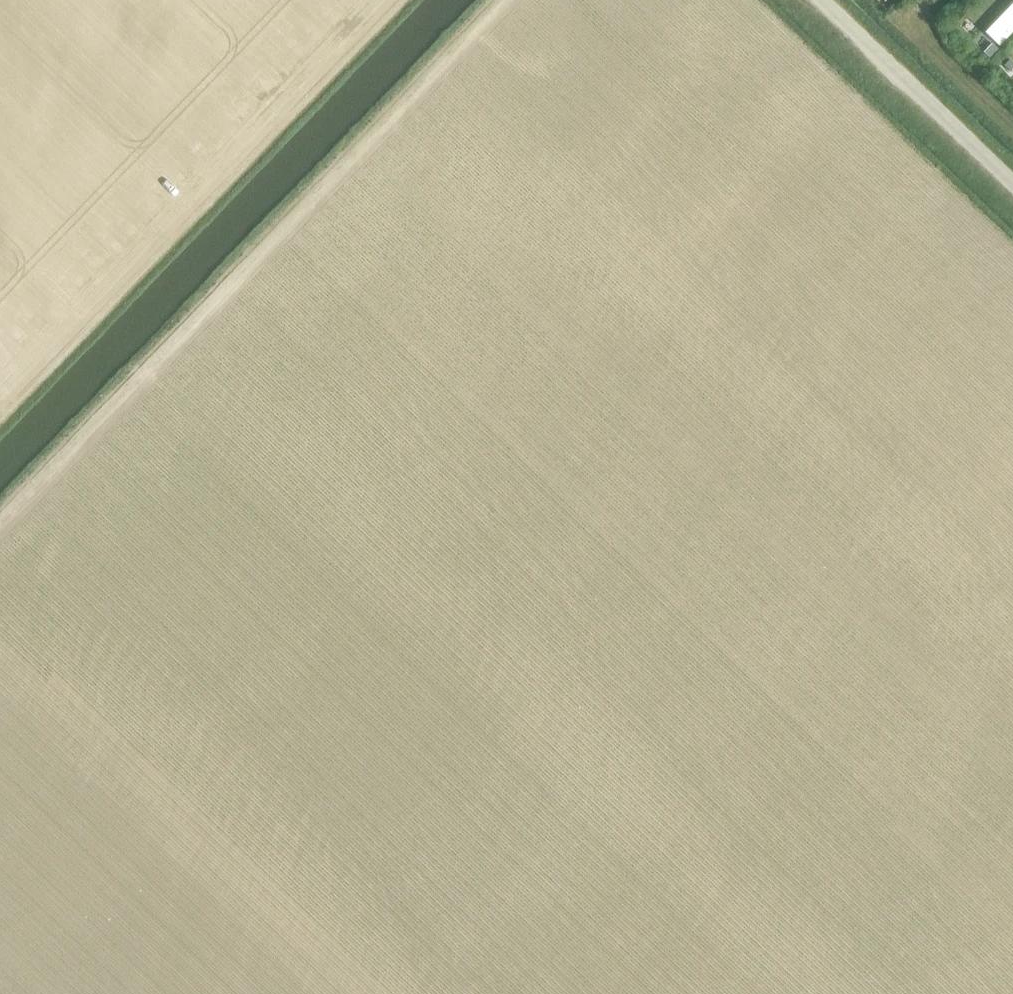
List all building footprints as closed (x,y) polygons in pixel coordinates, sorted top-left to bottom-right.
[(999,30),(1009,40),(1012,35),(1012,15),(999,30)] [(1003,66),(1009,71),(1012,67),(1012,63),(1009,59),(1003,66)]
